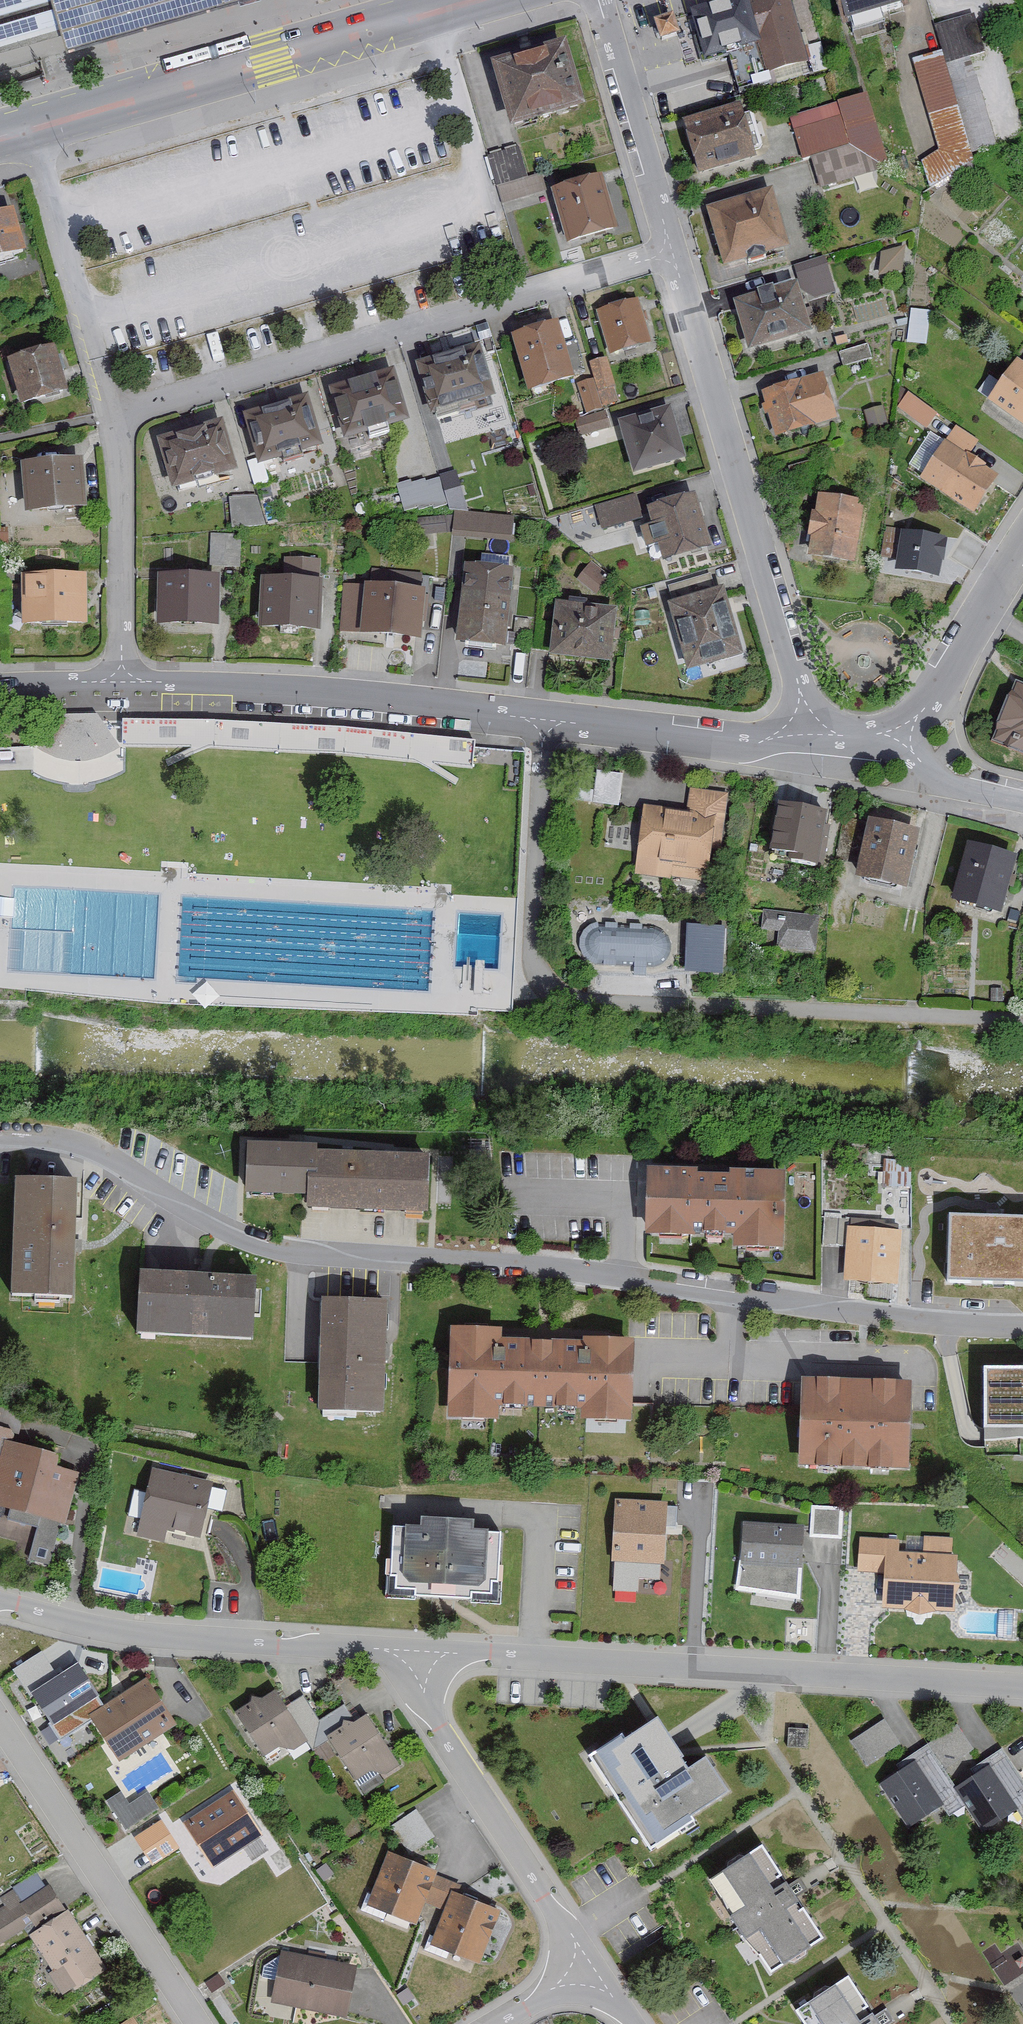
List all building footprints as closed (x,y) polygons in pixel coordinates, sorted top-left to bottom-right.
[(216,0),(0,0),(0,59),(216,0)] [(753,50),(761,78),(803,66),(785,0),(746,0),(688,17),(701,65),(753,50)] [(837,31),(901,14),(897,0),(828,0),(837,31)] [(676,40),(669,21),(651,27),(658,46),(676,40)] [(911,63),(936,155),(920,166),(928,193),(973,167),(945,69),(982,59),(972,21),(933,31),(940,55),(911,63)] [(489,62),(510,126),(585,102),(564,38),(489,62)] [(865,99),(788,121),(800,165),(810,162),(818,190),(885,171),(865,99)] [(752,164),(738,113),(680,129),(694,180),(752,164)] [(517,151),(487,160),(501,205),(556,188),(552,173),(526,181),(517,151)] [(549,198),(565,250),(613,235),(597,183),(549,198)] [(787,253),(769,195),(706,214),(724,272),(787,253)] [(0,219),(0,262),(21,255),(9,216),(0,219)] [(903,251),(879,258),(875,280),(901,277),(903,251)] [(794,269),(800,291),(814,301),(832,296),(822,261),(794,269)] [(809,338),(794,289),(731,308),(747,358),(809,338)] [(647,344),(631,305),(594,321),(610,359),(647,344)] [(909,305),(908,339),(927,340),(929,306),(909,305)] [(569,383),(551,329),(510,343),(528,396),(569,383)] [(489,400),(473,352),(412,372),(428,421),(489,400)] [(65,397),(51,353),(4,368),(18,412),(65,397)] [(617,404),(603,364),(589,369),(603,409),(617,404)] [(1014,369),(986,410),(1022,436),(1022,376),(1014,369)] [(404,425),(389,377),(327,397),(343,445),(404,425)] [(836,426),(822,380),(762,398),(776,444),(836,426)] [(599,414),(589,386),(575,391),(585,419),(599,414)] [(898,414),(926,430),(934,416),(907,400),(898,414)] [(315,451),(300,402),(240,420),(256,470),(315,451)] [(886,428),(880,411),(863,416),(868,433),(886,428)] [(667,413),(616,428),(632,479),(682,464),(667,413)] [(606,431),(601,417),(573,426),(577,441),(606,431)] [(233,479),(217,427),(153,447),(170,499),(233,479)] [(978,447),(954,432),(945,447),(929,437),(907,471),(921,480),(918,485),(971,518),(994,482),(966,464),(978,447)] [(80,464),(26,468),(29,510),(83,506),(80,464)] [(444,511),(436,484),(424,487),(423,484),(408,489),(407,485),(395,489),(405,522),(444,511)] [(706,557),(691,501),(654,511),(650,496),(594,511),(600,535),(645,523),(647,533),(638,535),(643,555),(655,552),(660,569),(706,557)] [(861,508),(817,501),(814,519),(810,519),(806,544),(809,545),(806,563),(851,570),(861,508)] [(260,504),(229,504),(229,531),(260,530),(260,504)] [(509,523),(453,517),(451,539),(507,545),(509,523)] [(943,544),(900,536),(893,576),(936,583),(943,544)] [(240,537),(213,537),(213,569),(240,569),(240,537)] [(319,563),(287,561),(286,581),(266,580),(264,625),(316,628),(319,563)] [(605,585),(588,571),(575,586),(592,600),(605,585)] [(415,579),(371,575),(369,594),(361,593),(356,640),(416,646),(421,597),(414,596),(415,579)] [(512,581),(462,575),(452,650),(502,656),(512,581)] [(739,659),(719,594),(713,596),(708,578),(666,591),(671,608),(665,610),(686,675),(739,659)] [(81,581),(25,581),(25,625),(81,625),(81,581)] [(212,621),(213,585),(165,584),(165,620),(212,621)] [(657,604),(653,593),(642,597),(646,608),(657,604)] [(606,669),(613,615),(553,608),(547,662),(606,669)] [(1012,684),(988,746),(1022,759),(1022,688),(1012,684)] [(78,721),(61,721),(49,744),(80,753),(109,742),(95,720),(78,721)] [(334,728),(122,723),(123,742),(319,748),(474,763),(475,744),(334,728)] [(0,733),(0,751),(32,749),(32,732),(0,733)] [(617,811),(622,779),(596,775),(591,807),(617,811)] [(691,793),(689,814),(646,810),(640,873),(706,879),(710,845),(721,846),(726,796),(691,793)] [(816,866),(824,817),(782,810),(775,853),(794,856),(793,862),(816,866)] [(916,835),(869,824),(857,876),(904,887),(916,835)] [(1014,862),(967,848),(951,900),(998,914),(1014,862)] [(811,955),(815,920),(760,914),(758,934),(777,936),(775,952),(811,955)] [(653,927),(597,925),(589,926),(584,930),(581,938),(580,946),(582,954),(588,960),(596,963),(655,965),(661,961),(666,957),(670,951),(669,942),(667,935),(661,930),(653,927)] [(721,931),(684,929),(682,977),(719,979),(721,931)] [(310,1156),(310,1148),(243,1147),(242,1196),(301,1198),(301,1212),(421,1215),(422,1159),(310,1156)] [(778,1246),(779,1177),(655,1175),(654,1232),(740,1234),(740,1246),(778,1246)] [(67,1299),(69,1184),(8,1183),(7,1298),(67,1299)] [(950,1216),(948,1281),(1022,1284),(1022,1218),(950,1216)] [(850,1233),(845,1233),(843,1288),(897,1290),(899,1236),(894,1236),(894,1226),(850,1224),(850,1233)] [(246,1342),(249,1281),(135,1275),(132,1336),(246,1342)] [(380,1414),(378,1305),(315,1306),(316,1414),(380,1414)] [(498,1334),(447,1333),(445,1421),(495,1422),(496,1410),(577,1412),(577,1423),(628,1424),(630,1344),(498,1342),(498,1334)] [(985,1368),(985,1427),(1022,1427),(1022,1368),(985,1368)] [(903,1471),(905,1387),(798,1385),(796,1469),(903,1471)] [(53,1457),(9,1446),(11,1436),(0,1433),(0,1511),(10,1514),(7,1524),(35,1531),(27,1563),(46,1567),(56,1526),(64,1528),(76,1477),(50,1470),(53,1457)] [(210,1487),(151,1472),(134,1539),(160,1546),(163,1534),(196,1542),(210,1487)] [(661,1565),(664,1506),(612,1503),(609,1563),(661,1565)] [(839,1540),(838,1513),(809,1513),(809,1540),(839,1540)] [(985,1529),(976,1521),(967,1532),(976,1540),(985,1529)] [(492,1608),(496,1535),(470,1534),(470,1525),(416,1522),(415,1531),(389,1529),(385,1603),(492,1608)] [(739,1526),(736,1593),(794,1600),(797,1529),(739,1526)] [(950,1560),(951,1542),(921,1540),(920,1557),(895,1556),(896,1543),(857,1541),(855,1576),(882,1578),(880,1612),(951,1615),(954,1560),(950,1560)] [(142,1685),(88,1718),(115,1762),(169,1729),(142,1685)] [(43,1705),(60,1730),(86,1713),(70,1688),(43,1705)] [(261,1759),(275,1749),(289,1752),(301,1744),(268,1695),(233,1718),(261,1759)] [(395,1767),(363,1718),(326,1742),(357,1791),(395,1767)] [(684,1770),(654,1721),(589,1762),(644,1850),(728,1798),(703,1758),(684,1770)] [(897,1746),(883,1723),(851,1743),(866,1766),(897,1746)] [(972,1751),(955,1728),(930,1745),(947,1769),(972,1751)] [(808,1748),(807,1729),(787,1730),(787,1748),(808,1748)] [(901,1765),(904,1769),(877,1788),(898,1819),(907,1831),(937,1811),(945,1822),(964,1809),(953,1792),(924,1750),(901,1765)] [(980,1774),(953,1792),(964,1809),(982,1835),(1012,1815),(1020,1826),(1022,1824),(1022,1789),(999,1754),(977,1769),(980,1774)] [(125,1810),(116,1797),(105,1804),(124,1834),(156,1814),(145,1797),(125,1810)] [(257,1838),(229,1797),(183,1828),(211,1869),(257,1838)] [(409,1846),(433,1831),(418,1805),(394,1819),(409,1846)] [(177,1853),(159,1825),(132,1841),(150,1869),(177,1853)] [(819,1942),(758,1851),(705,1887),(766,1977),(819,1942)] [(434,1875),(385,1857),(364,1910),(413,1929),(434,1875)] [(45,1890),(18,1907),(31,1927),(58,1910),(45,1890)] [(22,1932),(15,1892),(0,1901),(0,1905),(3,1909),(0,1911),(0,1945),(22,1932)] [(500,1915),(447,1895),(427,1950),(480,1969),(500,1915)] [(102,1972),(66,1914),(28,1938),(50,1974),(47,1977),(60,1998),(102,1972)] [(341,2021),(351,1970),(280,1957),(271,2008),(341,2021)] [(847,1982),(793,2018),(798,2023),(875,2023),(847,1982)]
